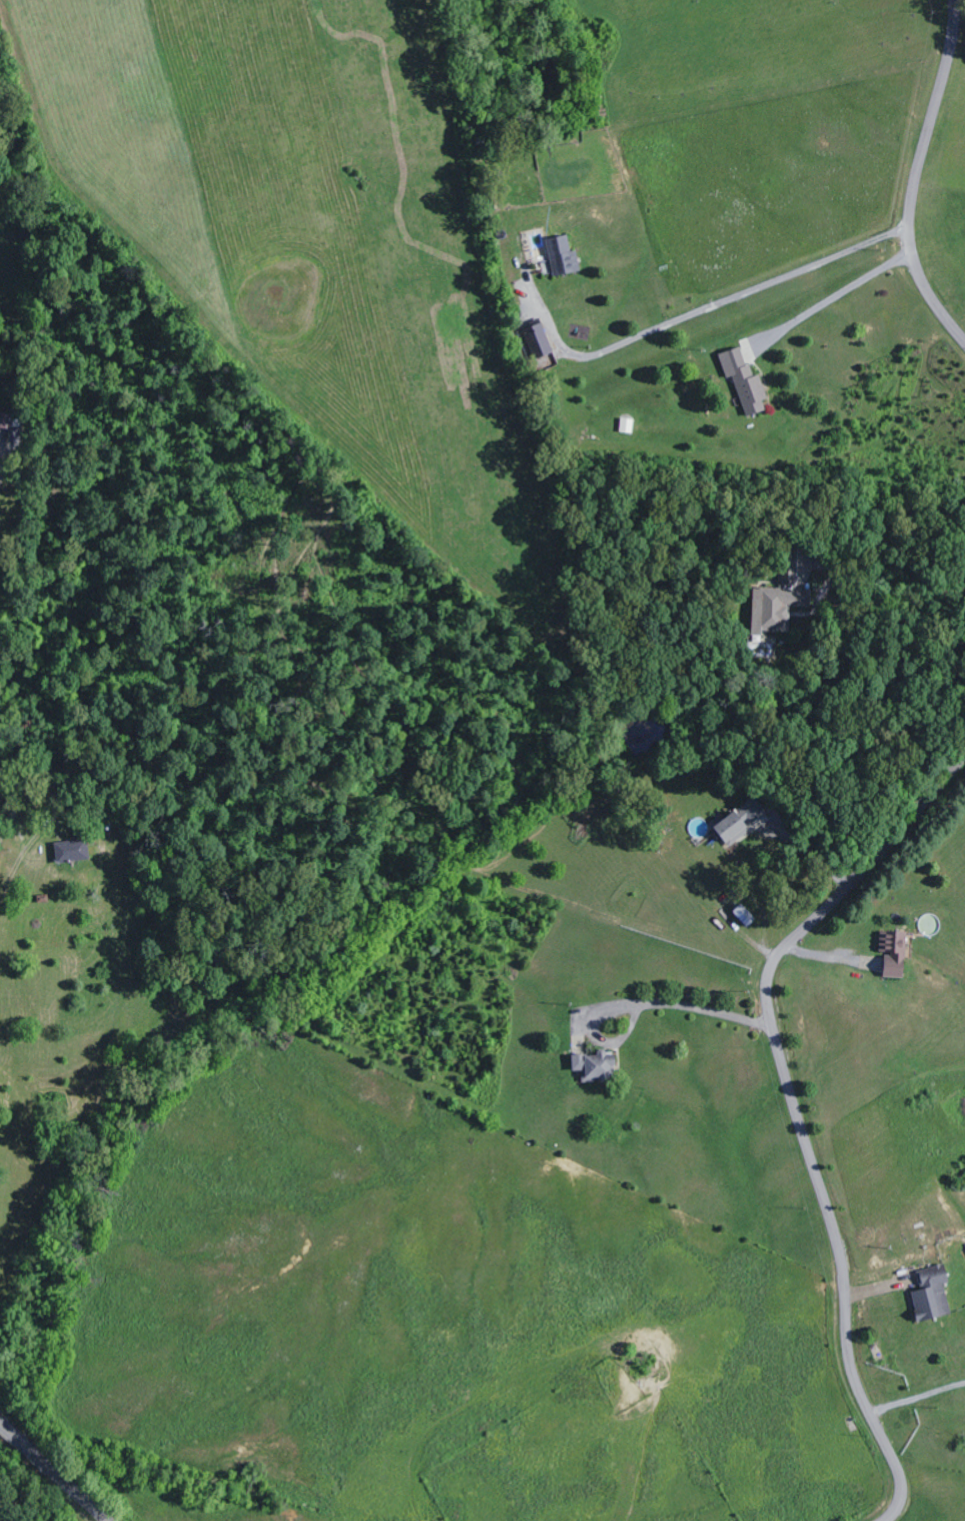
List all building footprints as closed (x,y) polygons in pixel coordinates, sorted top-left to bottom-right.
[(556,278),(583,272),(578,251),(573,253),(570,236),(548,241),(556,278)] [(526,330),(535,360),(555,354),(546,324),(526,330)] [(735,377),(748,418),(767,411),(764,401),(769,399),(762,375),(753,378),(744,348),(721,355),(729,379),(735,377)] [(1,429),(14,430),(16,414),(2,413),(1,429)] [(634,434),(635,420),(621,419),(621,433),(634,434)] [(754,589),(753,636),(764,636),(764,632),(791,632),(791,607),(812,608),(813,589),(811,589),(811,578),(813,578),(814,548),(784,547),(783,589),(754,589)] [(716,830),(730,847),(769,814),(755,797),(716,830)] [(92,860),(88,839),(56,844),(59,865),(92,860)] [(734,914),(748,929),(758,921),(743,905),(734,914)] [(908,933),(881,933),(881,955),(886,955),(885,979),(906,980),(908,933)] [(574,1057),(574,1072),(583,1072),(583,1082),(616,1082),(616,1068),(619,1068),(619,1057),(609,1056),(609,1051),(599,1051),(599,1057),(574,1057)] [(919,1271),(923,1290),(913,1293),(920,1322),(953,1314),(946,1284),(951,1283),(947,1264),(919,1271)]
